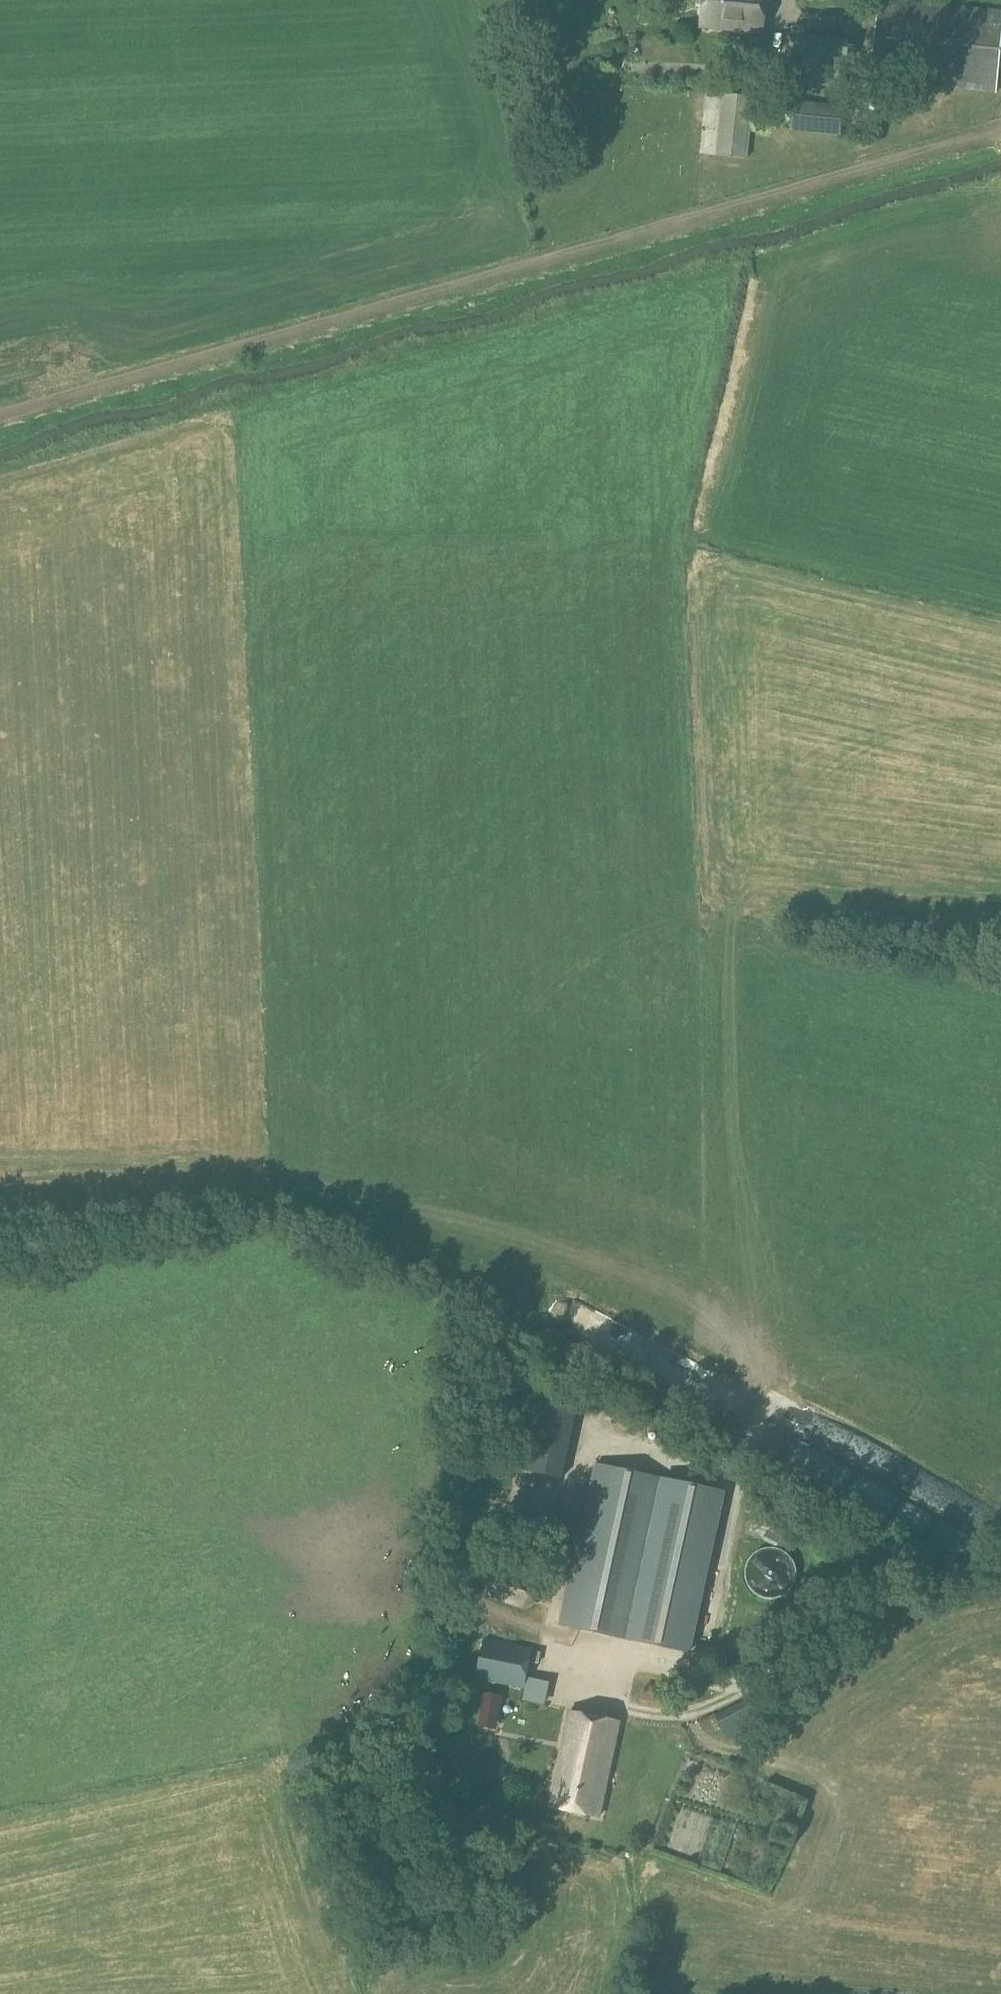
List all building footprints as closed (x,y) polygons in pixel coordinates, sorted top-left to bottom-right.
[(702,27),(763,34),(767,0),(705,0),(702,27)] [(805,6),(858,11),(859,0),(805,0),(805,6)] [(904,0),(880,0),(871,80),(998,94),(1000,61),(1000,10),(904,0)] [(850,39),(802,34),(797,83),(845,89),(850,39)] [(755,97),(723,94),(717,156),(749,159),(755,97)] [(844,106),(795,101),(792,131),(842,136),(844,106)] [(581,1399),(540,1391),(522,1470),(564,1479),(581,1399)] [(631,1641),(689,1653),(724,1492),(666,1480),(666,1478),(596,1463),(560,1626),(631,1641)] [(765,1489),(751,1517),(802,1543),(817,1514),(765,1489)] [(908,1520),(905,1530),(921,1536),(925,1526),(908,1520)] [(501,1567),(491,1573),(486,1585),(490,1597),(523,1608),(536,1603),(541,1591),(534,1579),(501,1567)] [(486,1638),(477,1679),(526,1689),(532,1660),(531,1660),(533,1648),(486,1638)] [(663,1689),(647,1686),(644,1700),(661,1703),(663,1689)] [(730,1742),(784,1712),(770,1686),(716,1715),(730,1742)] [(620,1722),(571,1712),(551,1807),(600,1817),(620,1722)]
